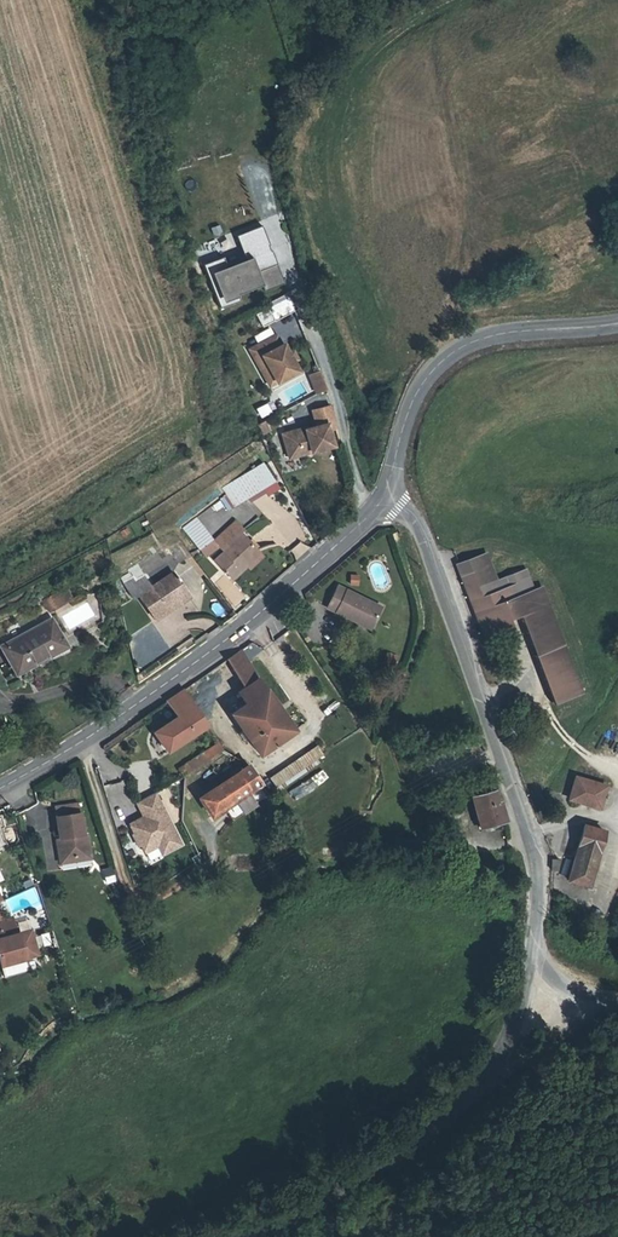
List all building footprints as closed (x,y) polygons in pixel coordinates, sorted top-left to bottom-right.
[(269,244),(261,225),(236,234),(246,258),(227,266),(223,256),(204,264),(221,307),(240,300),(237,293),(262,284),(264,290),(284,283),(271,250),(269,244)] [(220,246),(234,242),(231,233),(217,238),(220,246)] [(288,292),(270,302),(274,318),(294,307),(288,292)] [(282,345),(276,335),(250,349),(256,360),(263,356),(277,383),(298,371),(293,362),(288,353),(284,344),(282,345)] [(293,350),(288,353),(293,362),(298,359),(293,350)] [(309,376),(316,394),(326,389),(318,370),(309,376)] [(312,411),(316,427),(327,424),(329,429),(336,427),(330,406),(312,411)] [(269,430),(265,422),(260,424),(255,427),(258,433),(259,435),(269,430)] [(334,446),(329,429),(327,424),(316,427),(306,429),(305,428),(283,434),(289,458),(334,446)] [(263,463),(224,487),(235,506),(263,488),(267,495),(278,488),(263,463)] [(183,528),(199,549),(213,539),(197,518),(183,528)] [(236,522),(215,541),(219,545),(224,552),(215,560),(231,579),(246,565),(249,568),(262,556),(240,532),(243,530),(236,522)] [(204,556),(219,545),(215,541),(213,539),(199,549),(204,556)] [(301,540),(289,550),(297,559),(309,549),(301,540)] [(135,580),(173,556),(172,554),(167,546),(129,570),(130,572),(133,577),(135,580)] [(180,549),(172,554),(173,556),(176,561),(181,562),(186,558),(180,549)] [(471,601),(484,638),(511,629),(507,617),(519,613),(556,706),(583,693),(542,589),(513,598),(509,588),(490,595),(481,567),(461,574),(471,601)] [(133,577),(130,572),(121,578),(124,583),(133,577)] [(153,617),(156,620),(160,618),(158,614),(187,594),(173,573),(139,596),(153,617)] [(213,583),(234,607),(245,598),(225,573),(213,583)] [(356,618),(372,626),(381,607),(338,586),(327,608),(354,621),(356,618)] [(72,600),(66,589),(59,592),(43,600),(50,612),(72,600)] [(354,623),(371,631),(372,628),(356,620),(354,623)] [(4,647),(17,672),(65,646),(52,621),(4,647)] [(241,650),(227,659),(245,688),(238,692),(246,704),(232,714),(243,731),(239,733),(244,740),(248,737),(259,754),(294,730),(264,686),(258,678),(241,650)] [(388,657),(385,664),(392,668),(396,660),(388,657)] [(207,725),(183,690),(166,702),(177,717),(154,732),(168,751),(207,725)] [(223,750),(219,743),(179,769),(184,777),(184,776),(208,760),(223,750)] [(317,746),(269,778),(278,791),(320,763),(317,759),(324,755),(317,746)] [(231,755),(223,750),(208,760),(214,767),(231,755)] [(261,783),(249,765),(199,798),(211,816),(224,808),(232,821),(268,796),(260,784),(261,783)] [(580,793),(612,802),(613,799),(581,791),(580,793)] [(181,844),(155,793),(136,802),(143,817),(145,819),(141,821),(140,818),(129,824),(134,833),(132,834),(138,846),(141,844),(154,838),(158,846),(162,854),(181,844)] [(612,802),(580,793),(575,814),(606,823),(612,802)] [(55,807),(60,839),(63,859),(86,856),(83,835),(78,803),(55,807)] [(495,803),(475,808),(484,843),(508,837),(503,817),(499,818),(495,803)] [(63,859),(60,839),(56,840),(60,863),(91,859),(87,835),(83,835),(86,856),(63,859)] [(154,838),(141,844),(145,853),(158,846),(154,838)] [(573,896),(594,902),(609,846),(587,840),(573,896)] [(103,871),(106,882),(115,879),(111,868),(103,871)] [(1,965),(38,955),(31,930),(14,934),(10,917),(5,918),(3,911),(0,912),(0,961),(1,965)]
